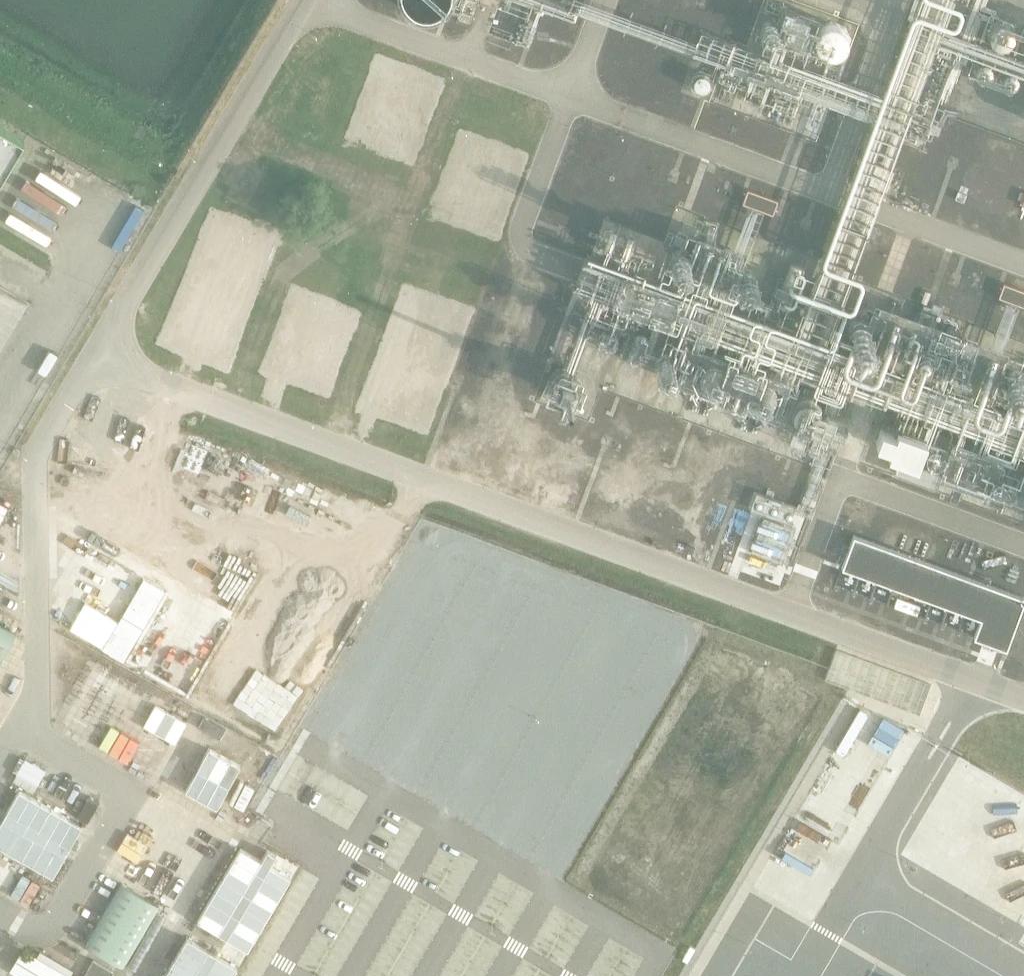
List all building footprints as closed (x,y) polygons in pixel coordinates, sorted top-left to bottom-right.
[(404,1),(406,5),(408,9),(411,12),(416,15),(421,17),(426,18),(430,18),(436,17),(439,15),(444,12),(447,8),(450,4),(452,0),(404,0),(404,1)] [(856,47),(857,46),(855,38),(853,34),(850,30),(843,26),(836,24),(831,24),(827,25),(822,27),(818,30),(815,35),(813,38),(811,46),(812,51),(813,55),(817,61),(821,65),(824,67),(832,69),(836,69),(841,68),(846,65),(849,63),(852,61),(854,57),(856,52),(856,47)] [(24,140),(0,126),(0,182),(24,140)] [(860,351),(987,394),(1004,345),(877,302),(860,351)] [(855,534),(842,565),(982,617),(976,636),(1007,648),(1023,601),(1023,595),(855,534)] [(12,631),(0,624),(0,653),(12,631)] [(818,654),(807,685),(900,719),(911,689),(818,654)] [(203,742),(215,721),(195,709),(182,730),(203,742)] [(226,728),(215,721),(203,742),(213,748),(226,728)] [(31,763),(31,779),(43,779),(43,763),(31,763)] [(240,848),(197,921),(247,950),(290,878),(269,865),(275,855),(267,850),(261,860),(240,848)] [(84,944),(122,967),(159,905),(120,882),(84,944)] [(164,975),(232,975),(237,967),(187,938),(164,975)] [(18,975),(68,975),(22,948),(9,970),(18,975)] [(115,969),(94,958),(85,975),(111,975),(115,969)]
